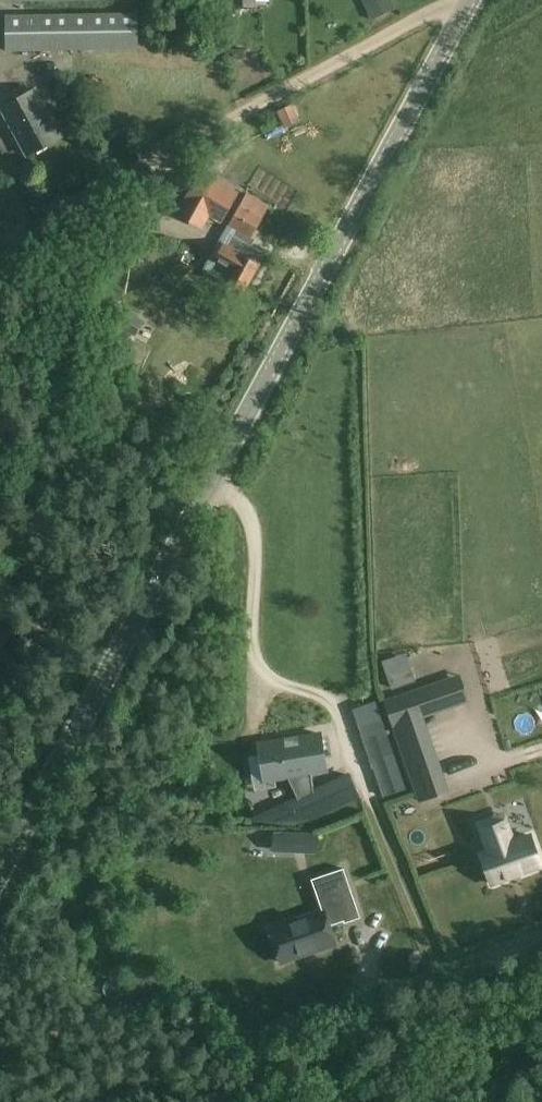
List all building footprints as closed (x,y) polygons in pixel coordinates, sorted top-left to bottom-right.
[(364,4),(372,20),(396,8),(392,0),(373,0),(364,4)] [(138,14),(5,16),(6,51),(139,49),(138,14)] [(2,107),(29,156),(61,138),(35,90),(2,107)] [(277,110),(283,124),(297,118),(291,104),(277,110)] [(199,169),(176,212),(204,227),(210,216),(222,223),(239,190),(199,169)] [(223,244),(214,259),(233,270),(226,282),(243,292),(259,265),(257,264),(264,253),(248,244),(263,218),(240,205),(229,225),(236,229),(226,246),(223,244)] [(143,320),(118,306),(110,322),(134,336),(143,320)] [(387,706),(394,727),(468,701),(461,680),(387,706)] [(288,777),(298,798),(289,802),(291,820),(305,820),(357,797),(348,776),(313,791),(310,773),(326,771),(320,734),(259,744),(264,780),(288,777)] [(389,740),(370,747),(387,796),(406,790),(389,740)] [(436,768),(411,776),(420,801),(444,792),(436,768)] [(448,870),(435,821),(407,828),(420,878),(448,870)] [(480,853),(491,883),(541,865),(531,835),(513,841),(506,821),(481,830),(489,850),(480,853)] [(304,834),(303,851),(317,852),(317,834),(304,834)] [(360,917),(344,868),(312,879),(322,909),(269,927),(281,962),(335,944),(329,926),(344,921),(344,923),(360,917)]
